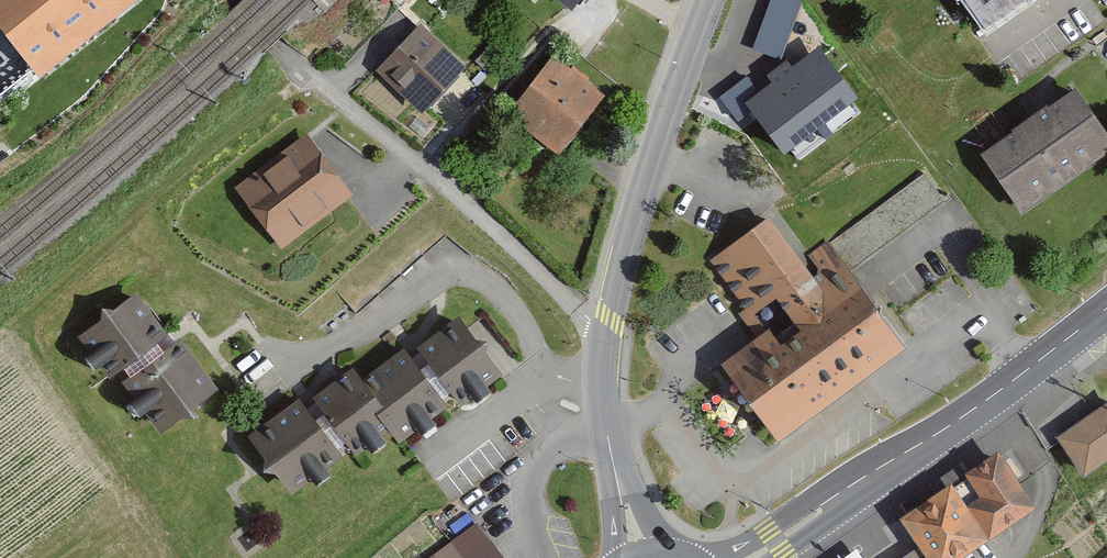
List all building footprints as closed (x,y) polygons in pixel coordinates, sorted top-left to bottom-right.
[(139,4),(136,0),(0,0),(0,13),(49,75),(139,4)] [(752,49),(781,60),(802,2),(795,0),(770,0),(752,49)] [(985,25),(1021,0),(969,0),(985,25)] [(465,60),(420,16),(376,64),(422,107),(465,60)] [(603,83),(550,46),(506,107),(559,148),(603,83)] [(819,46),(792,66),(787,60),(766,75),(772,82),(759,92),(745,103),(751,111),(784,155),(859,99),(819,46)] [(975,139),(1017,194),(1106,142),(1106,124),(1071,72),(975,139)] [(745,103),(759,92),(748,76),(720,97),(738,121),(751,111),(745,103)] [(286,144),(233,180),(283,243),(357,186),(315,137),(295,154),(286,144)] [(801,263),(770,221),(716,261),(752,308),(777,289),(795,312),(729,360),(782,432),(902,343),(854,277),(847,269),(942,199),(923,173),(801,263)] [(222,381),(139,285),(79,326),(158,426),(222,381)] [(329,377),(250,423),(289,480),(356,441),(364,449),(398,425),(406,434),(450,395),(460,401),(512,349),(473,293),(415,333),(400,334),(340,379),(329,377)] [(1061,436),(1084,469),(1106,453),(1106,403),(1061,436)] [(1032,503),(994,448),(902,513),(926,547),(934,557),(954,557),(1032,503)] [(477,523),(430,557),(504,557),(477,523)] [(842,557),(866,557),(859,547),(842,557)] [(910,557),(934,557),(926,547),(910,557)]
